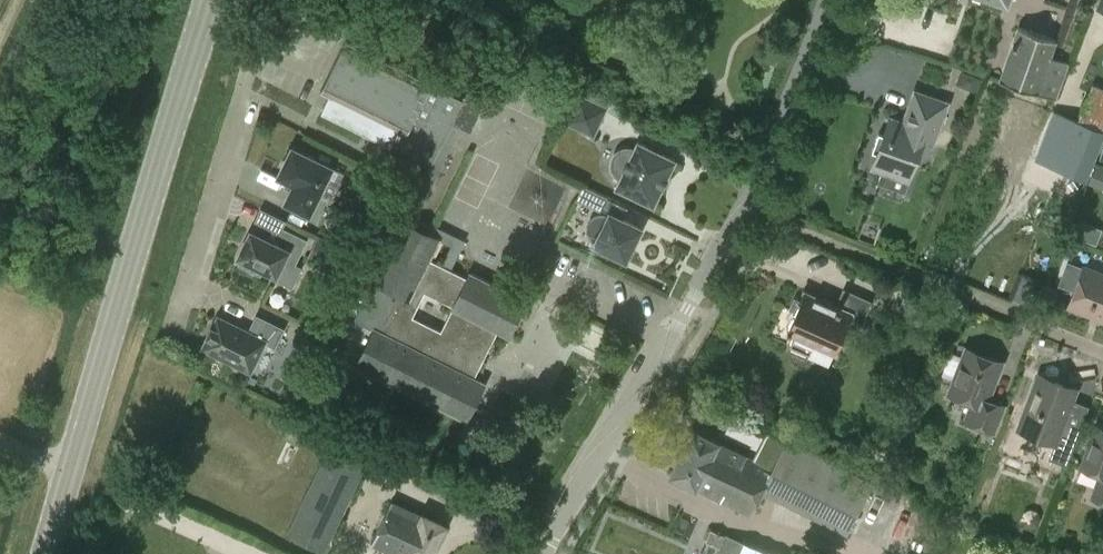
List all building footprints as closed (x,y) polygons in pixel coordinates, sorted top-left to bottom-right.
[(1057,40),(1056,39),(1018,27),(1017,26),(998,79),(999,79),(999,80),(1055,99),(1056,99),(1069,63),(1069,62),(1051,56),(1057,40)] [(372,281),(353,320),(373,329),(355,365),(467,421),(486,382),(475,377),(497,331),(509,337),(526,301),(469,272),(467,277),(451,269),(465,240),(417,216),(461,127),(462,125),(470,129),(481,106),(488,109),(489,108),(464,96),(462,99),(431,84),(433,81),(346,38),(320,89),(330,94),(322,110),(373,135),(380,139),(431,164),(425,176),(403,219),(372,281)] [(872,151),(877,152),(872,167),(909,180),(923,141),(933,145),(948,103),(915,91),(903,122),(889,117),(883,135),(879,133),(872,151)] [(580,95),(567,122),(594,135),(606,108),(580,95)] [(1078,120),(1069,142),(1097,155),(1102,138),(1102,130),(1078,120)] [(616,155),(613,161),(613,168),(616,174),(621,178),(617,186),(654,204),(675,160),(638,142),(634,151),(628,149),(621,151),(616,155)] [(288,182),(289,188),(291,189),(285,201),(309,213),(332,167),(292,147),(278,176),(288,180),(288,182)] [(1096,165),(1090,181),(1102,186),(1102,168),(1096,165)] [(584,185),(577,200),(601,211),(608,197),(584,185)] [(260,274),(263,269),(273,273),(271,277),(292,287),(302,267),(294,264),(306,240),(281,228),(285,220),(260,208),(248,230),(251,231),(238,257),(242,258),(240,264),(260,274)] [(604,215),(603,215),(602,215),(601,215),(601,216),(600,216),(599,216),(598,216),(598,217),(597,217),(597,218),(596,218),(595,218),(595,219),(594,220),(593,221),(592,222),(592,223),(591,224),(591,225),(590,226),(590,227),(590,228),(590,229),(590,230),(590,231),(590,232),(590,233),(590,234),(590,235),(591,236),(591,237),(591,238),(592,238),(592,239),(593,240),(593,241),(594,241),(594,242),(595,242),(595,243),(594,245),(626,260),(642,228),(610,212),(609,215),(608,215),(607,215),(606,215),(605,215),(604,215)] [(1084,266),(1069,306),(1102,319),(1102,273),(1084,266)] [(805,289),(787,331),(795,335),(790,345),(808,353),(807,356),(828,366),(849,320),(862,325),(873,301),(843,288),(836,303),(805,289)] [(211,327),(206,336),(208,338),(203,348),(250,371),(265,342),(275,347),(283,329),(257,317),(249,333),(218,317),(213,328),(211,327)] [(996,434),(1007,405),(988,398),(1003,362),(966,347),(948,394),(969,402),(962,421),(996,434)] [(1064,422),(1076,390),(1039,375),(1019,427),(1055,442),(1049,458),(1066,465),(1081,428),(1064,422)] [(1020,415),(1024,404),(1012,400),(1008,411),(1020,415)] [(1095,425),(1080,467),(1098,474),(1089,498),(1102,503),(1102,428),(1095,425)] [(670,475),(711,495),(748,513),(770,469),(745,457),(693,430),(670,475)] [(873,483),(787,440),(763,487),(849,530),(873,483)] [(366,464),(328,446),(288,531),(326,549),(366,464)] [(877,528),(888,496),(875,492),(865,524),(877,528)] [(373,543),(397,553),(430,553),(444,527),(392,502),(373,543)] [(742,543),(738,553),(767,553),(742,543)]
